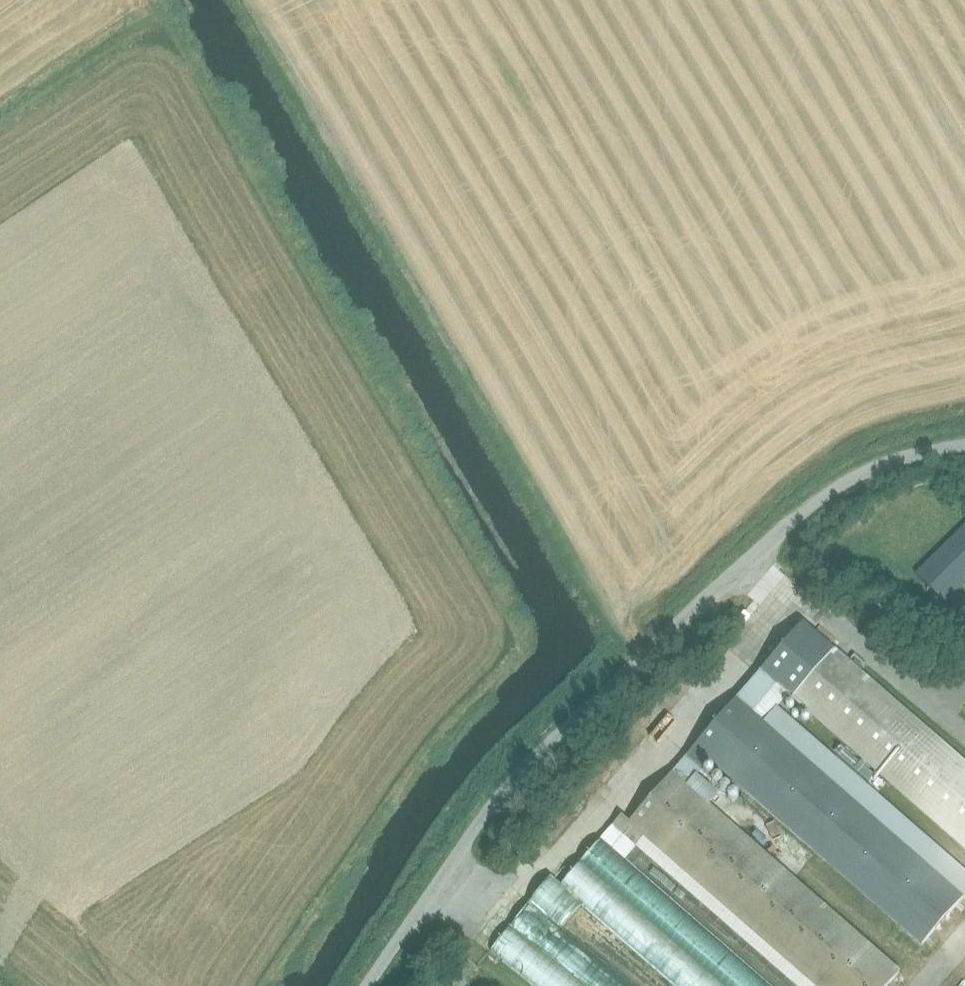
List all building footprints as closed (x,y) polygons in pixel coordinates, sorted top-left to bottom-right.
[(964,582),(964,526),(916,575),(944,603),(964,582)] [(622,816),(560,886),(552,879),(543,889),(530,903),(489,949),(535,985),(633,985),(561,929),(581,906),(673,985),(771,985),(626,859),(635,847),(796,985),(887,985),(899,973),(687,788),(710,761),(922,945),(963,898),(964,896),(964,874),(776,709),(789,694),(964,847),(964,765),(803,623),(629,822),(622,816)]
